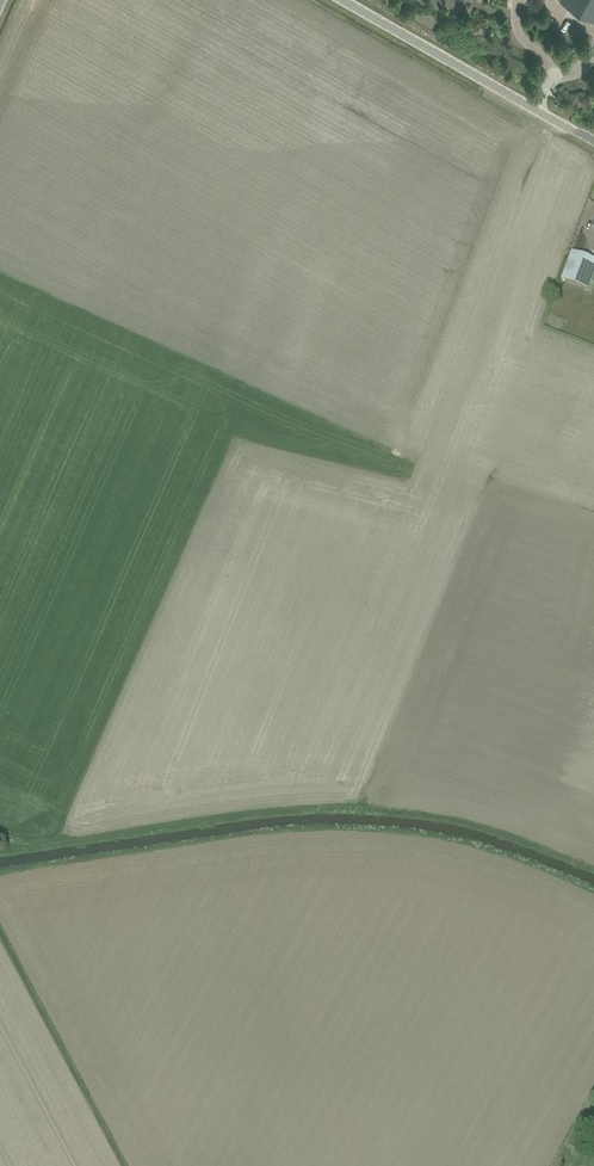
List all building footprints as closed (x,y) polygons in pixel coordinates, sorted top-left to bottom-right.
[(593,16),(593,0),(565,0),(593,16)] [(587,290),(593,272),(593,261),(571,252),(560,280),(587,290)]
